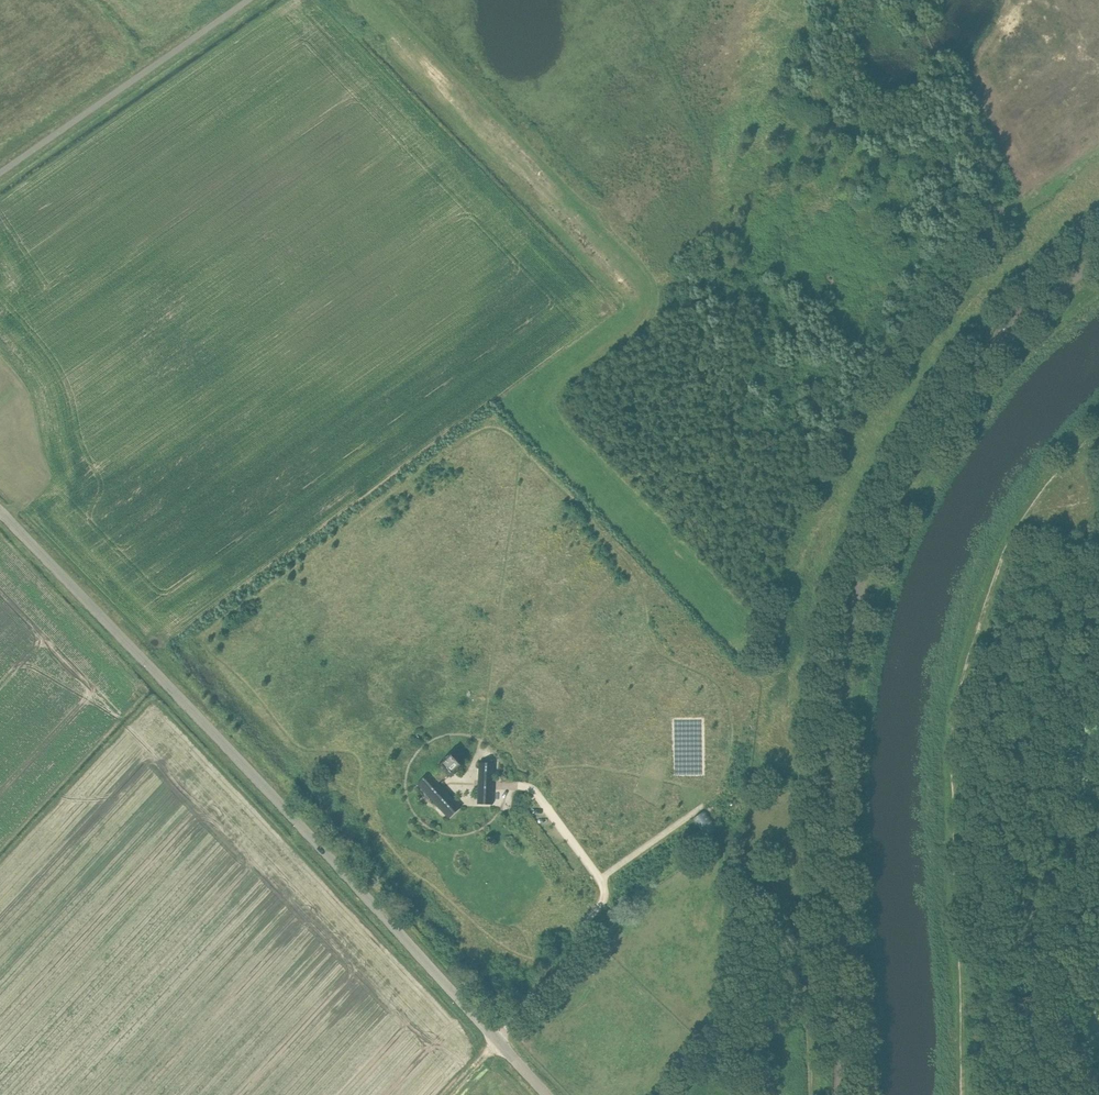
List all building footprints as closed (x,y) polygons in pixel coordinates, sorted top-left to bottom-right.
[(464,765),(452,752),(437,766),(439,768),(432,775),(430,772),(417,784),(449,819),(462,807),(439,782),(448,774),(451,777),(464,765)] [(494,781),(495,763),(479,762),(478,780),(494,781)] [(477,804),(493,804),(493,789),(478,788),(477,804)]
